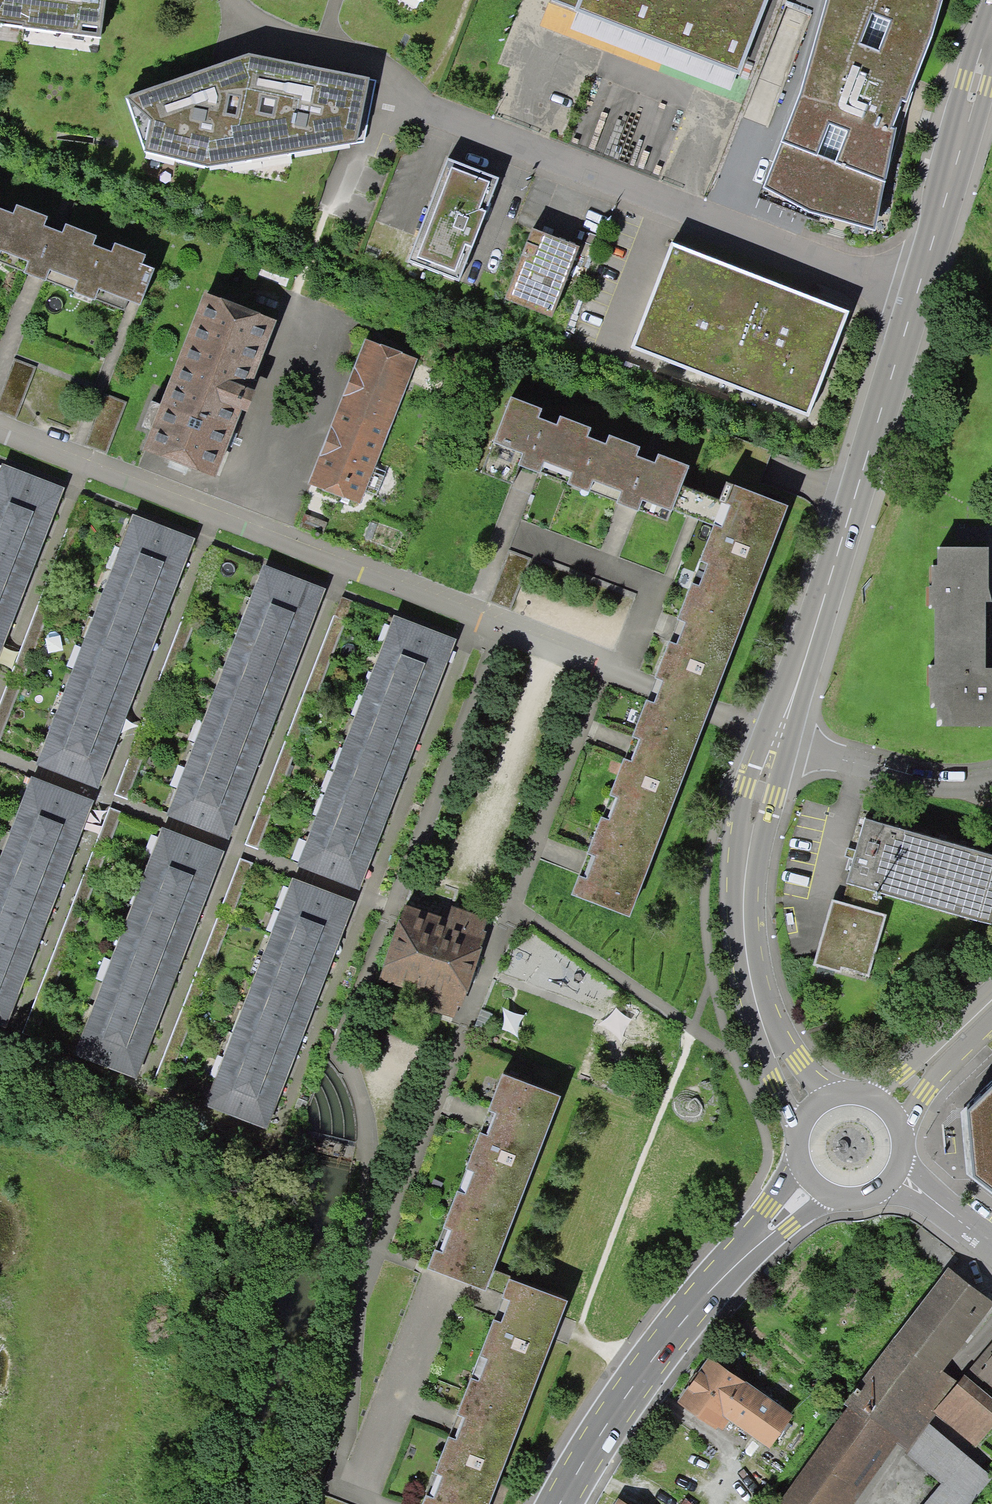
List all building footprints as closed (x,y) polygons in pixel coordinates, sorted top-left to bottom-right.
[(101,36),(103,0),(0,0),(0,25),(101,36)] [(740,70),(768,0),(556,0),(580,9),(740,70)] [(941,0),(843,0),(797,104),(764,183),(834,199),(834,208),(852,211),(855,203),(876,207),(895,128),(941,0)] [(231,59),(124,95),(144,156),(208,168),(366,144),(373,84),(308,68),(249,53),(231,59)] [(450,156),(431,205),(420,235),(410,260),(461,279),(501,176),(472,165),(450,156)] [(35,276),(125,311),(129,302),(134,303),(133,304),(141,307),(155,270),(142,266),(146,256),(115,244),(112,254),(93,246),(96,237),(66,225),(62,234),(44,227),(47,218),(16,206),(12,215),(0,210),(0,263),(35,276)] [(558,236),(535,227),(508,297),(555,315),(569,277),(582,245),(558,236)] [(674,240),(634,345),(665,356),(812,413),(852,309),(815,294),(761,273),(717,256),(674,240)] [(207,297),(146,448),(179,461),(214,474),(244,397),(273,323),(207,297)] [(328,440),(311,484),(359,502),(415,358),(368,341),(352,379),(328,440)] [(688,464),(509,398),(488,454),(529,469),(623,503),(668,520),(688,464)] [(0,491),(0,649),(0,648),(9,626),(17,604),(26,582),(34,561),(43,539),(51,517),(59,495),(6,474),(0,491)] [(710,705),(788,504),(738,486),(728,512),(681,631),(659,685),(653,701),(647,698),(629,746),(584,864),(573,893),(629,914),(710,705)] [(183,568),(191,546),(140,526),(46,766),(96,786),(105,764),(114,742),(122,720),(131,699),(139,677),(148,655),(157,633),(165,611),(174,589),(183,568)] [(941,682),(942,682),(942,720),(991,720),(991,668),(988,668),(989,596),(991,596),(991,584),(991,583),(991,544),(943,544),(943,581),(941,581),(941,682)] [(311,617),(320,595),(268,575),(174,815),(226,836),(234,814),(243,792),(251,770),(260,748),(268,726),(277,704),(286,683),(294,661),(303,639),(311,617)] [(365,864),(374,842),(382,820),(391,798),(399,776),(408,755),(416,733),(424,711),(433,689),(441,667),(450,645),(398,625),(305,866),(357,886),(365,864)] [(0,883),(0,1022),(2,1023),(10,1001),(18,980),(27,958),(35,936),(44,915),(52,893),(60,871),(69,849),(77,828),(86,806),(37,787),(0,883)] [(864,820),(846,883),(849,884),(843,903),(832,900),(814,966),(842,973),(843,970),(869,977),(886,915),(876,912),(881,893),(991,924),(991,923),(991,855),(864,820)] [(207,878),(216,856),(166,837),(82,1054),(131,1073),(139,1051),(148,1030),(156,1008),(165,986),(173,965),(182,943),(190,921),(199,900),(207,878)] [(341,930),(350,908),(296,887),(212,1104),(266,1125),(274,1103),(283,1081),(291,1060),(300,1038),(308,1016),(316,995),(325,973),(333,951),(341,930)] [(449,921),(406,905),(377,981),(421,996),(416,1008),(449,1019),(486,922),(454,910),(449,921)] [(562,1091),(504,1070),(482,1128),(428,1263),(475,1282),(484,1286),(562,1091)] [(966,1109),(973,1178),(991,1192),(991,1084),(966,1109)] [(949,1267),(846,1404),(850,1408),(782,1503),(857,1503),(898,1446),(908,1455),(960,1382),(943,1370),(991,1301),(991,1299),(949,1267)] [(423,1503),(489,1503),(559,1326),(570,1299),(512,1276),(502,1301),(499,1310),(455,1422),(423,1503)] [(926,1503),(974,1503),(991,1482),(991,1476),(972,1460),(991,1432),(991,1358),(979,1374),(971,1369),(908,1455),(942,1485),(926,1503)] [(792,1419),(710,1360),(679,1405),(721,1434),(729,1422),(769,1451),(792,1419)]
